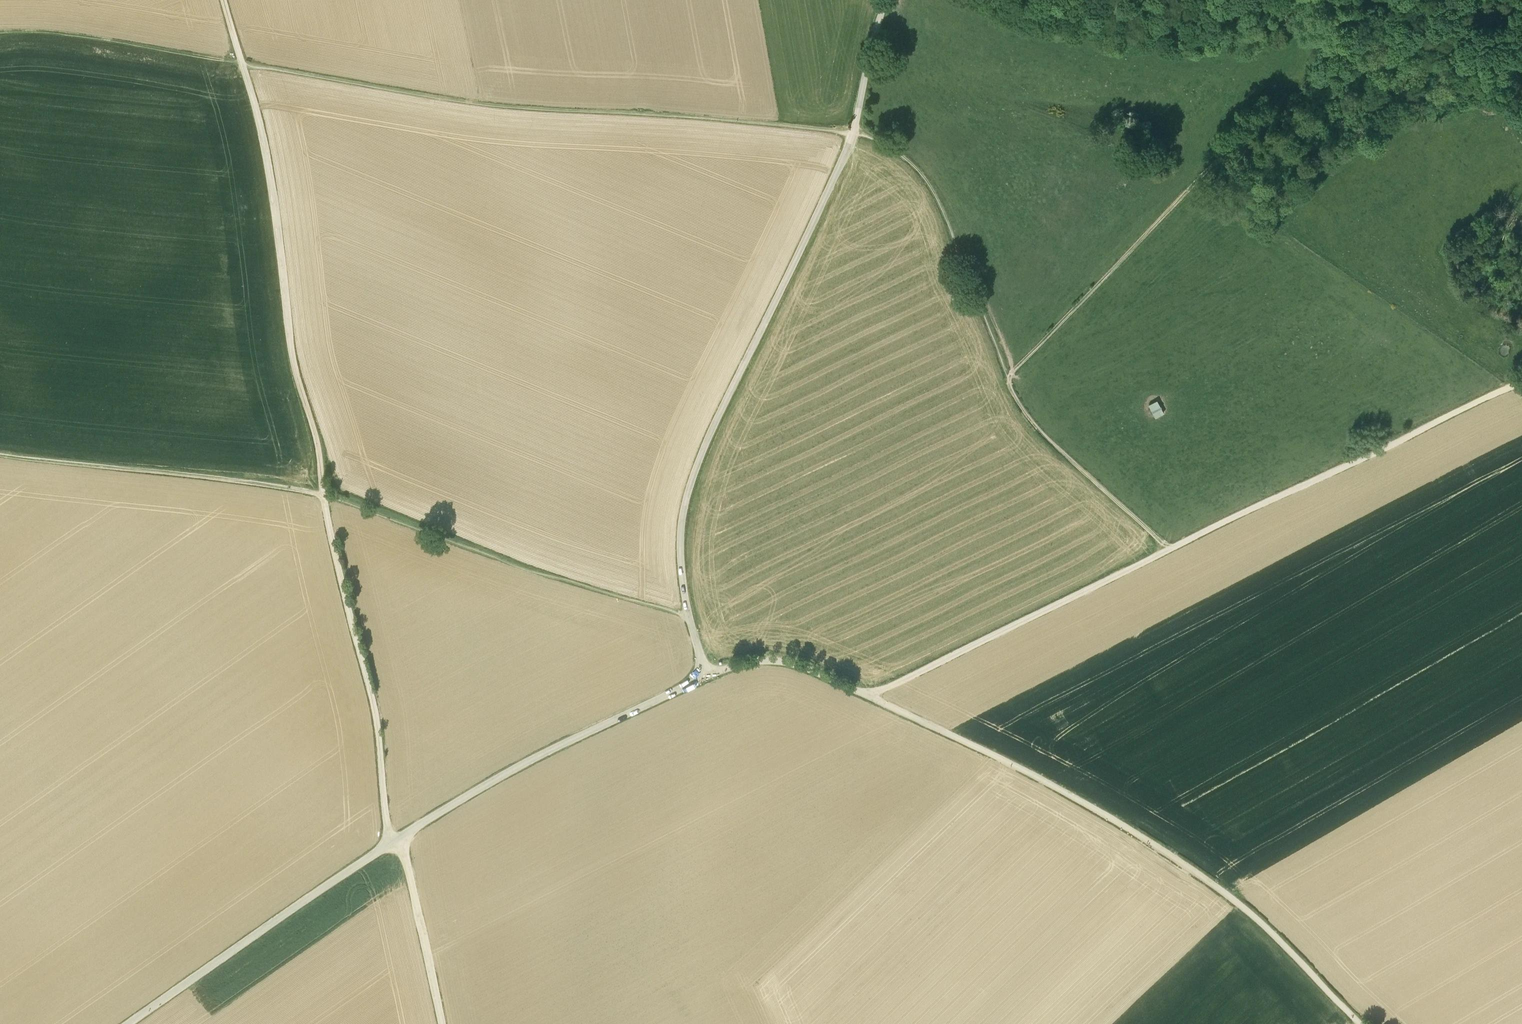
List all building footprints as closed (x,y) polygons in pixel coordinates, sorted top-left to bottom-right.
[(1149,404),(1156,418),(1163,413),(1157,400),(1149,404)]
